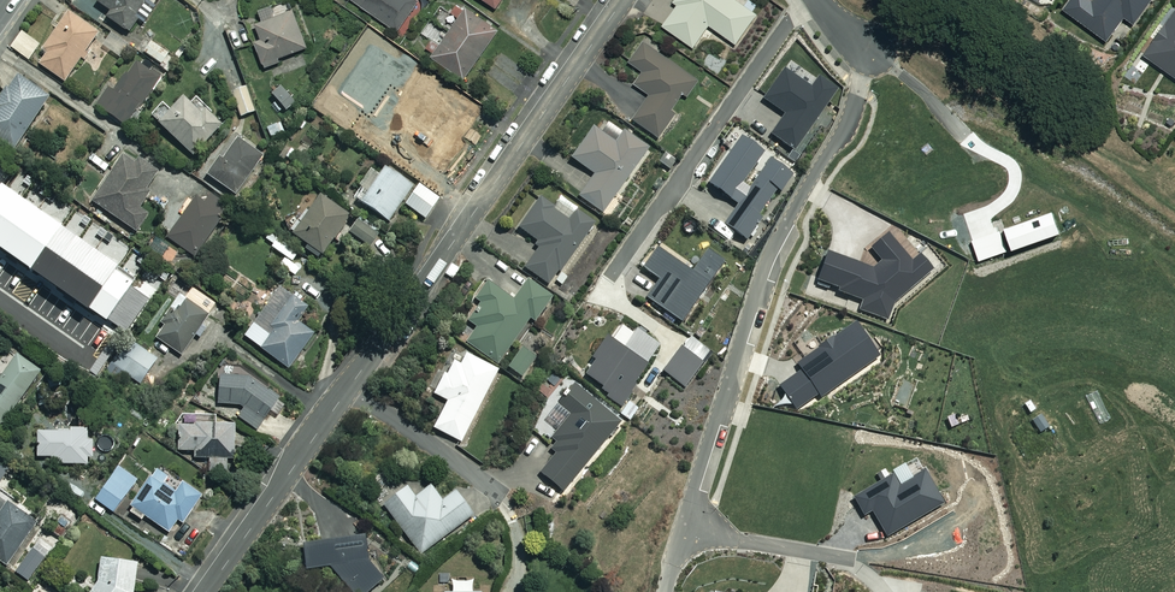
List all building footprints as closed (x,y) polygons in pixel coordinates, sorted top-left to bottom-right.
[(127,33),(139,16),(144,19),(157,0),(99,0),(97,4),(110,13),(106,19),(127,33)] [(417,2),(413,0),(349,0),(396,32),(417,2)] [(447,0),(446,0),(426,30),(435,36),(426,49),(435,54),(432,59),(463,81),(496,34),(447,0)] [(494,13),(504,0),(477,0),(494,13)] [(757,16),(753,12),(757,7),(747,0),(675,0),(673,3),(677,6),(662,27),(693,49),(710,27),(736,46),(757,16)] [(1106,42),(1123,18),(1134,25),(1152,0),(1071,0),(1063,10),(1106,42)] [(254,44),(265,69),(279,63),(278,60),(307,48),(293,12),(276,19),(272,8),(259,13),(263,23),(256,27),(262,41),(254,44)] [(1174,78),(1174,10),(1143,56),(1174,78)] [(39,65),(63,83),(81,59),(86,62),(103,38),(69,14),(41,51),(46,55),(39,65)] [(39,45),(21,32),(10,46),(27,60),(39,45)] [(128,46),(111,34),(102,46),(119,58),(128,46)] [(167,54),(143,39),(136,49),(161,64),(167,54)] [(696,79),(642,43),(629,64),(641,72),(633,85),(648,95),(631,121),(657,139),(673,116),(669,113),(683,93),(685,95),(696,79)] [(161,78),(137,60),(114,91),(110,88),(96,106),(123,127),(161,78)] [(398,104),(432,128),(449,103),(431,90),(435,85),(410,67),(401,81),(410,87),(398,104)] [(769,134),(795,152),(837,90),(818,77),(811,88),(783,69),(762,99),(783,114),(769,134)] [(16,78),(0,98),(0,141),(12,150),(48,102),(16,78)] [(394,89),(386,84),(373,101),(381,106),(394,89)] [(297,101),(285,86),(272,97),(284,112),(297,101)] [(254,113),(246,89),(232,94),(241,118),(254,113)] [(212,112),(196,97),(188,105),(182,99),(171,111),(163,104),(150,117),(191,157),(221,126),(209,114),(212,112)] [(432,128),(398,104),(375,136),(392,148),(396,143),(412,155),(432,128)] [(285,134),(280,123),(266,130),(271,140),(285,134)] [(315,133),(301,123),(278,155),(292,165),(315,133)] [(615,144),(593,129),(571,160),(593,175),(579,196),(602,213),(648,148),(624,131),(615,144)] [(724,223),(747,240),(763,217),(759,214),(778,188),(782,191),(794,174),(771,158),(750,186),(744,182),(767,151),(742,133),(708,182),(738,204),(724,223)] [(124,146),(109,136),(94,156),(109,166),(124,146)] [(262,158),(236,139),(207,177),(234,196),(262,158)] [(134,168),(122,159),(91,202),(135,233),(148,215),(140,210),(152,192),(148,189),(158,173),(140,160),(134,168)] [(379,177),(370,171),(359,188),(364,191),(356,202),(387,224),(412,187),(385,169),(379,177)] [(439,200),(418,186),(405,207),(426,220),(439,200)] [(203,204),(192,196),(181,211),(185,214),(167,238),(193,256),(228,209),(209,195),(203,204)] [(321,196),(291,236),(307,248),(304,251),(318,260),(349,218),(321,196)] [(0,198),(0,290),(43,226),(0,198)] [(569,222),(538,200),(518,229),(541,245),(524,268),(549,286),(595,221),(578,209),(569,222)] [(95,221),(82,222),(72,212),(60,212),(59,230),(55,230),(54,272),(27,271),(26,294),(35,294),(35,303),(53,304),(52,350),(58,350),(58,361),(93,362),(98,233),(94,233),(95,221)] [(379,230),(359,218),(349,234),(369,247),(379,230)] [(863,300),(859,309),(888,320),(895,302),(935,269),(921,252),(913,258),(890,231),(871,247),(882,260),(874,267),(828,251),(818,280),(840,288),(839,291),(863,300)] [(647,297),(682,322),(726,260),(709,249),(693,271),(658,246),(643,267),(660,278),(647,297)] [(153,287),(125,266),(97,305),(125,325),(153,287)] [(485,282),(472,301),(477,304),(465,321),(476,329),(465,344),(498,366),(530,319),(534,322),(551,297),(527,280),(513,301),(485,282)] [(298,303),(302,298),(295,293),(291,298),(280,290),(245,337),(289,370),(315,336),(296,322),(306,309),(298,303)] [(201,325),(207,316),(179,297),(160,324),(164,326),(155,339),(180,356),(195,333),(201,338),(207,329),(201,325)] [(779,386),(796,409),(819,393),(822,396),(881,355),(857,321),(834,336),(834,335),(818,346),(819,348),(798,362),(803,370),(779,386)] [(607,396),(623,408),(634,393),(632,391),(637,384),(635,383),(649,364),(648,363),(661,344),(638,327),(624,346),(609,335),(593,357),(596,359),(586,374),(603,386),(601,389),(608,394),(607,396)] [(158,361),(129,341),(113,365),(142,384),(158,361)] [(41,373),(21,359),(25,354),(12,345),(0,362),(0,429),(41,373)] [(663,370),(686,388),(704,363),(682,346),(663,370)] [(535,358),(522,349),(508,369),(521,378),(535,358)] [(498,371),(467,355),(461,366),(451,361),(434,395),(448,402),(434,429),(461,443),(498,371)] [(239,418),(255,430),(269,411),(276,417),(285,406),(251,381),(219,379),(218,405),(240,406),(244,410),(239,418)] [(553,438),(558,443),(549,453),(554,457),(540,474),(562,492),(619,423),(574,386),(557,408),(569,418),(553,438)] [(70,430),(70,418),(55,418),(55,426),(37,426),(37,459),(50,459),(50,466),(92,466),(92,441),(87,441),(87,430),(70,430)] [(234,426),(178,426),(178,452),(194,452),(194,459),(209,459),(209,471),(228,471),(228,460),(235,460),(234,426)] [(873,511),(887,536),(945,503),(926,469),(900,484),(894,474),(854,497),(865,516),(873,511)] [(136,482),(119,470),(95,501),(112,514),(136,482)] [(157,471),(128,512),(140,521),(144,516),(172,536),(201,494),(184,482),(177,493),(162,483),(166,478),(157,471)] [(441,502),(430,487),(416,497),(408,486),(383,505),(420,555),(473,515),(455,491),(441,502)] [(5,504),(0,511),(0,563),(5,566),(34,523),(5,504)] [(78,514),(65,505),(53,524),(66,532),(78,514)] [(59,543),(45,533),(32,550),(46,560),(59,543)] [(362,537),(302,546),(306,571),(330,568),(352,591),(366,591),(381,578),(366,562),(362,537)] [(42,559),(31,552),(16,574),(27,582),(42,559)] [(101,560),(96,585),(92,591),(133,591),(135,563),(101,560)] [(452,583),(452,591),(472,591),(472,583),(452,583)]
